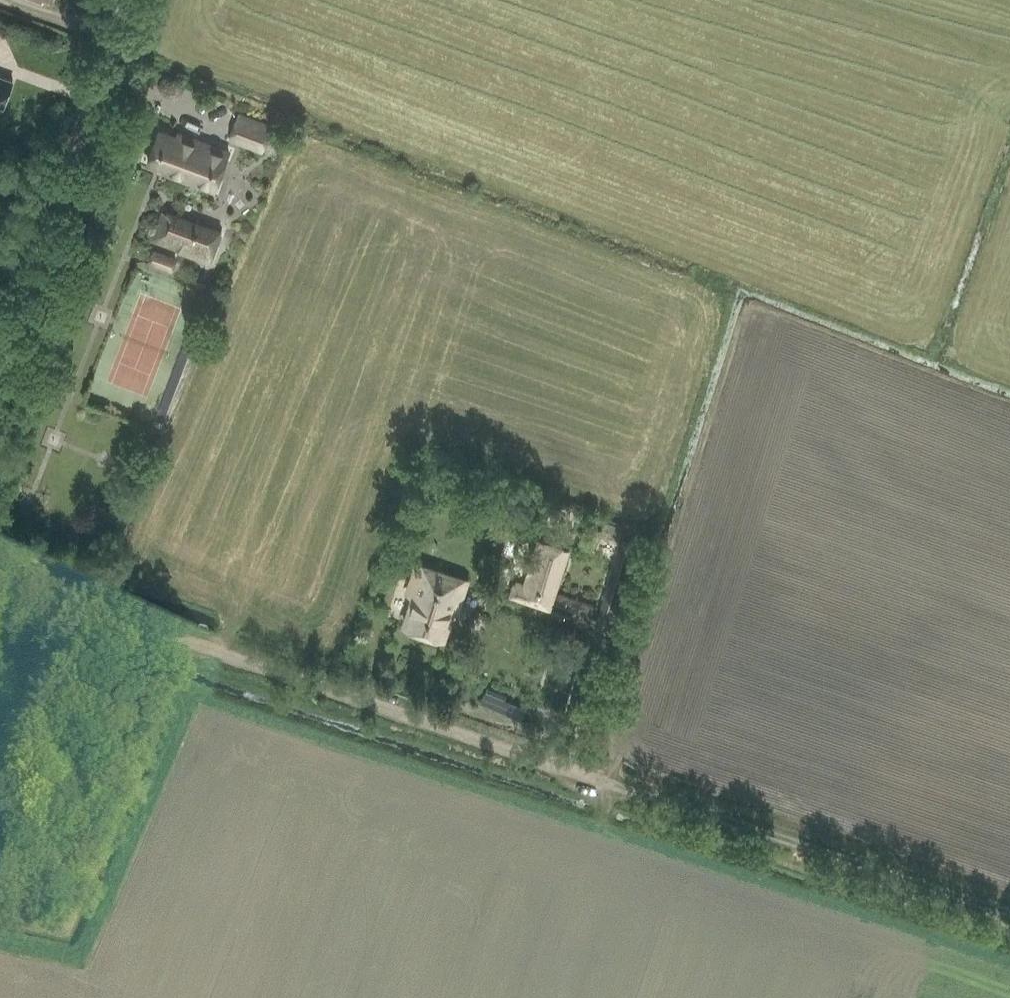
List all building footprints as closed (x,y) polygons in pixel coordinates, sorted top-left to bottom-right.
[(4,107),(13,81),(0,76),(0,106),(4,107)] [(239,115),(230,140),(262,152),(272,127),(239,115)] [(156,130),(145,161),(155,164),(173,170),(171,176),(214,191),(228,151),(185,137),(184,140),(165,134),(156,130)] [(163,213),(153,240),(191,254),(201,227),(163,213)] [(154,251),(150,262),(171,269),(175,258),(154,251)] [(505,535),(528,542),(540,505),(510,495),(505,513),(511,515),(505,535)] [(549,608),(567,550),(539,541),(527,582),(515,578),(510,596),(549,608)] [(457,609),(466,583),(417,567),(409,592),(415,595),(406,624),(443,636),(453,607),(457,609)]
